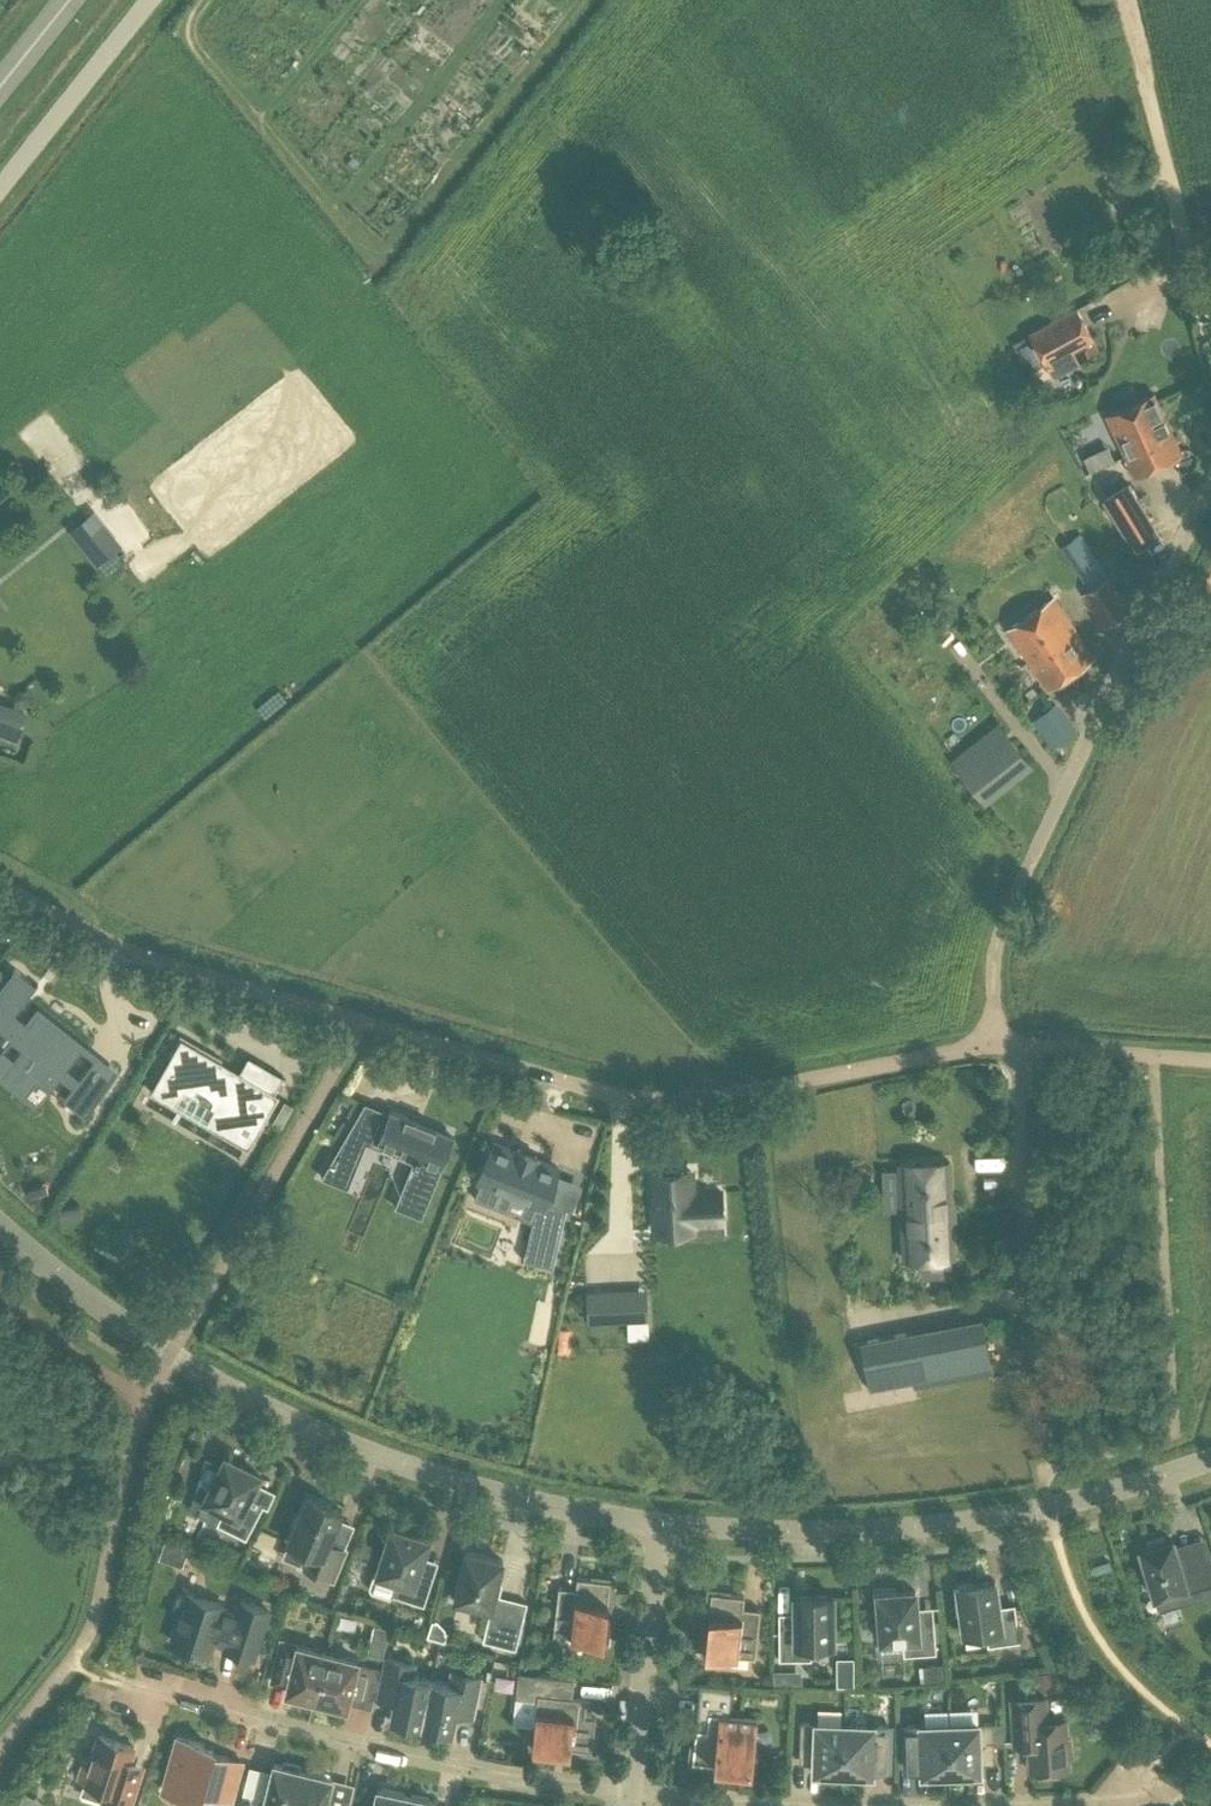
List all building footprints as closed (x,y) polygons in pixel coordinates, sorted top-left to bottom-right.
[(1028,332),(1029,333),(1045,365),(1094,338),(1076,306),(1028,332)] [(1035,313),(1023,320),(1027,328),(1039,321),(1035,313)] [(1157,428),(1168,423),(1154,393),(1106,415),(1125,455),(1148,445),(1146,439),(1159,433),(1157,428)] [(1134,475),(1182,453),(1168,423),(1157,428),(1159,433),(1146,439),(1148,445),(1125,455),(1134,475)] [(1099,467),(1092,452),(1084,456),(1091,471),(1099,467)] [(1136,551),(1161,536),(1155,526),(1155,524),(1129,481),(1101,497),(1128,541),(1130,541),(1136,551)] [(1104,628),(1131,608),(1080,533),(1060,546),(1088,589),(1082,594),(1104,628)] [(1094,657),(1077,632),(1054,597),(1007,629),(1047,689),(1094,657)] [(1053,749),(1077,730),(1055,702),(1031,722),(1053,749)] [(18,736),(26,714),(0,705),(0,730),(18,736)] [(958,758),(993,795),(1037,752),(1002,716),(958,758)] [(12,969),(0,984),(0,1022),(11,1031),(0,1045),(0,1067),(33,1093),(55,1065),(68,1075),(60,1085),(69,1092),(80,1101),(107,1058),(32,1001),(21,1017),(11,1009),(30,983),(12,969)] [(180,1082),(219,1107),(209,1123),(247,1146),(278,1098),(272,1094),(268,1100),(234,1078),(238,1072),(182,1037),(151,1085),(170,1097),(180,1082)] [(281,1127),(293,1107),(285,1103),(273,1123),(281,1127)] [(396,1206),(423,1216),(454,1135),(435,1128),(436,1125),(390,1108),(379,1136),(351,1126),(322,1177),(349,1188),(367,1142),(398,1154),(402,1145),(417,1151),(396,1206)] [(474,1198),(497,1206),(503,1191),(537,1205),(524,1260),(553,1267),(568,1206),(547,1198),(559,1166),(492,1141),(474,1198)] [(902,1212),(951,1210),(949,1162),(900,1164),(902,1212)] [(691,1165),(651,1167),(656,1223),(695,1221),(695,1216),(723,1214),(721,1183),(692,1185),(691,1165)] [(951,1210),(902,1212),(905,1259),(953,1257),(951,1210)] [(88,1248),(122,1267),(127,1258),(93,1239),(88,1248)] [(628,1288),(605,1289),(606,1320),(628,1319),(629,1319),(628,1288)] [(555,1309),(540,1306),(537,1318),(552,1321),(555,1309)] [(871,1387),(914,1379),(905,1336),(862,1344),(871,1387)] [(1067,1384),(1070,1402),(1085,1400),(1083,1382),(1067,1384)] [(224,1510),(217,1524),(246,1539),(261,1510),(246,1503),(260,1475),(225,1457),(221,1466),(206,1458),(195,1496),(224,1510)] [(329,1543),(342,1511),(307,1496),(288,1542),(306,1550),(300,1565),(333,1578),(345,1550),(329,1543)] [(392,1528),(377,1574),(373,1576),(369,1587),(372,1592),(389,1598),(393,1595),(424,1605),(434,1575),(419,1570),(428,1540),(392,1528)] [(1173,1539),(1165,1541),(1163,1536),(1146,1541),(1148,1547),(1140,1549),(1145,1564),(1139,1565),(1144,1583),(1150,1581),(1154,1597),(1175,1591),(1179,1605),(1210,1595),(1210,1558),(1181,1567),(1173,1539)] [(516,1649),(527,1603),(495,1594),(503,1560),(466,1551),(454,1600),(491,1609),(483,1641),(516,1649)] [(608,1646),(609,1631),(605,1631),(611,1581),(577,1578),(576,1589),(559,1587),(553,1635),(585,1639),(584,1643),(608,1646)] [(988,1646),(1020,1641),(1015,1604),(999,1606),(995,1581),(957,1586),(964,1634),(986,1631),(988,1646)] [(904,1655),(936,1653),(934,1621),(918,1622),(915,1591),(895,1592),(895,1589),(873,1590),(874,1601),(878,1601),(881,1642),(882,1651),(903,1650),(904,1655)] [(755,1658),(761,1609),(743,1607),(745,1596),(711,1592),(706,1642),(701,1641),(700,1656),(723,1658),(724,1654),(755,1658)] [(224,1605),(188,1593),(186,1597),(181,1596),(178,1598),(173,1612),(175,1616),(180,1617),(172,1641),(209,1653),(214,1637),(227,1642),(225,1649),(253,1658),(268,1609),(241,1601),(236,1614),(223,1610),(224,1605)] [(811,1644),(833,1644),(833,1596),(794,1596),(795,1627),(779,1627),(779,1660),(812,1659),(811,1644)] [(389,1626),(374,1623),(370,1637),(386,1641),(389,1626)] [(316,1700),(328,1653),(297,1645),(297,1648),(281,1644),(273,1674),(289,1678),(286,1692),(316,1700)] [(366,1697),(373,1667),(357,1663),(358,1660),(328,1653),(316,1700),(346,1707),(350,1693),(366,1697)] [(421,1724),(431,1679),(412,1676),(415,1663),(386,1657),(380,1687),(396,1691),(391,1718),(393,1718),(394,1721),(395,1724),(398,1726),(403,1727),(406,1727),(409,1725),(410,1722),(421,1724)] [(474,1707),(480,1677),(452,1671),(450,1683),(431,1679),(421,1724),(433,1726),(433,1730),(434,1733),(437,1735),(442,1736),(445,1735),(448,1733),(449,1730),(452,1730),(458,1703),(474,1707)] [(596,1717),(585,1716),(586,1699),(572,1697),(574,1679),(518,1673),(516,1698),(537,1700),(534,1725),(530,1725),(528,1748),(542,1750),(542,1746),(592,1751),(596,1717)] [(701,1684),(696,1729),(692,1763),(742,1768),(741,1772),(755,1774),(758,1750),(754,1750),(757,1718),(730,1715),(733,1687),(701,1684)] [(1066,1720),(1047,1721),(1046,1698),(1011,1700),(1013,1740),(1028,1739),(1030,1771),(1069,1768),(1069,1759),(1072,1759),(1070,1740),(1067,1740),(1066,1720)] [(843,1778),(845,1724),(801,1723),(800,1754),(815,1755),(814,1772),(821,1772),(821,1777),(843,1778)] [(979,1755),(994,1755),(993,1723),(949,1725),(951,1779),(973,1778),(973,1772),(980,1772),(979,1755)] [(887,1758),(889,1726),(845,1724),(843,1778),(864,1779),(865,1774),(872,1774),(872,1757),(887,1758)] [(929,1779),(951,1779),(949,1725),(905,1726),(907,1775),(929,1774),(929,1779)] [(140,1773),(127,1769),(134,1747),(100,1735),(91,1762),(85,1760),(79,1778),(85,1780),(84,1783),(118,1794),(114,1804),(121,1805),(130,1805),(140,1773)] [(232,1800),(243,1762),(203,1750),(204,1744),(177,1737),(162,1790),(199,1800),(201,1792),(232,1800)] [(303,1770),(299,1769),(300,1764),(284,1760),(283,1765),(274,1763),(272,1773),(249,1767),(240,1805),(294,1805),(303,1770)] [(294,1805),(325,1805),(332,1778),(328,1776),(328,1773),(309,1768),(308,1772),(303,1770),(294,1805)] [(407,1795),(402,1794),(402,1790),(383,1786),(382,1790),(378,1789),(374,1805),(404,1805),(407,1795)] [(436,1801),(427,1799),(428,1796),(413,1792),(412,1796),(407,1795),(404,1805),(435,1805),(436,1801)]
